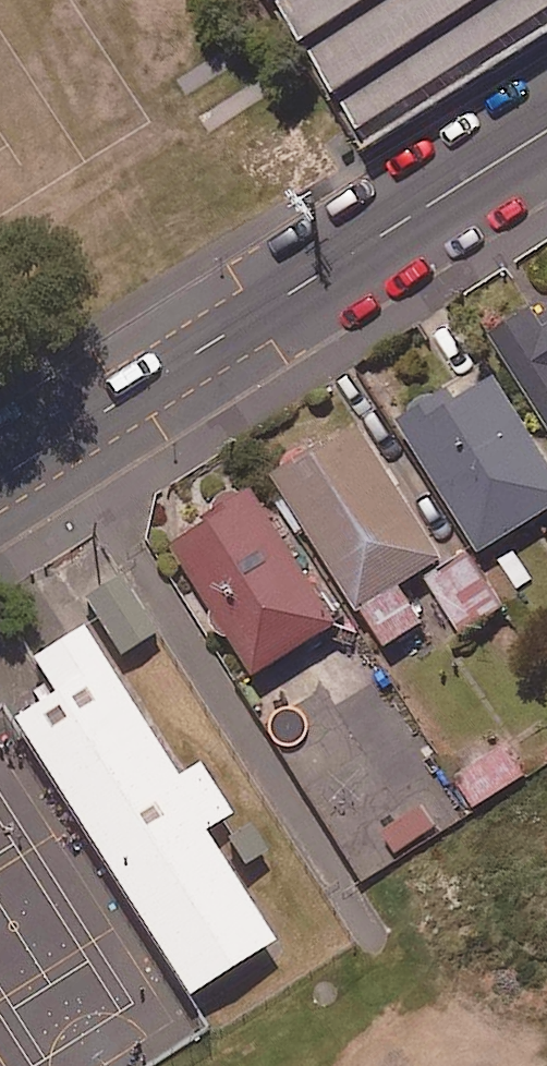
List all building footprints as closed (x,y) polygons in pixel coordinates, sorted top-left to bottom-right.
[(376,154),(546,45),(546,0),(278,0),(376,154)] [(537,310),(531,301),(492,325),(546,413),(546,304),(537,310)] [(494,363),(403,418),(480,545),(546,504),(546,451),(494,363)] [(444,550),(358,415),(273,470),(382,642),(424,616),(400,578),(444,550)] [(337,616),(254,484),(173,536),(257,668),(337,616)] [(504,604),(469,547),(425,574),(460,631),(504,604)] [(120,568),(80,595),(121,656),(161,630),(120,568)] [(270,930),(77,624),(29,654),(51,689),(13,712),(184,984),(270,930)] [(525,771),(506,740),(456,771),(475,802),(525,771)] [(436,822),(422,801),(380,828),(394,850),(436,822)]
